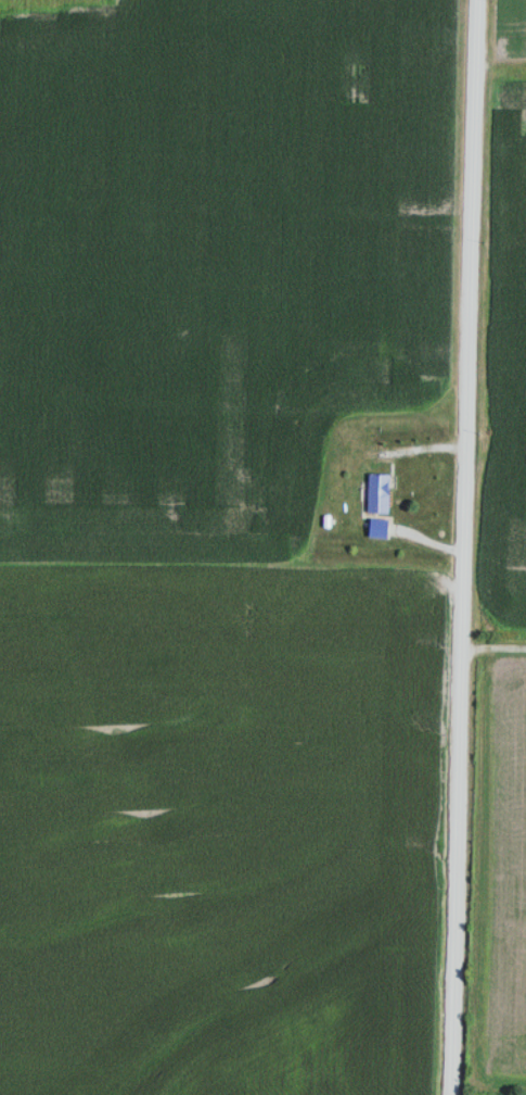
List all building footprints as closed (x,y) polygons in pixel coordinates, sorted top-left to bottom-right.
[(394,514),(394,475),(371,475),(371,514),(394,514)] [(391,537),(391,521),(373,521),(373,537),(391,537)]
